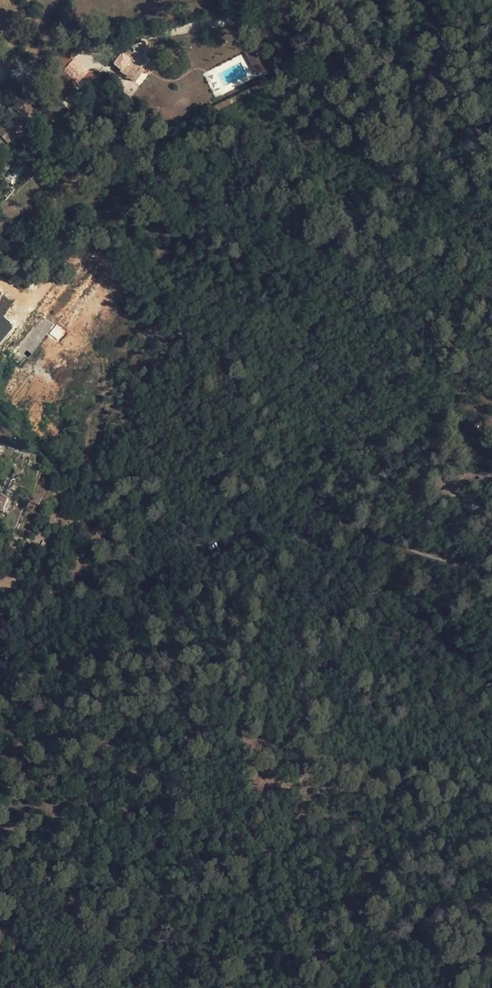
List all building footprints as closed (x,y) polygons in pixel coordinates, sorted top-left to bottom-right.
[(230,8),(233,15),(239,13),(236,6),(230,8)] [(122,58),(122,60),(123,61),(125,64),(120,70),(135,82),(143,71),(144,70),(139,67),(150,59),(145,52),(147,50),(144,41),(130,46),(132,48),(122,56),(122,57),(122,58)] [(255,64),(260,61),(253,48),(245,53),(257,76),(261,74),(255,64)] [(157,64),(150,59),(139,67),(144,70),(143,71),(148,75),(157,64)] [(265,71),(260,61),(255,64),(261,74),(265,71)] [(6,112),(17,117),(24,97),(14,93),(6,112)] [(5,120),(3,124),(14,135),(19,126),(5,120)] [(3,124),(0,127),(0,135),(8,143),(15,136),(14,135),(3,124)]
